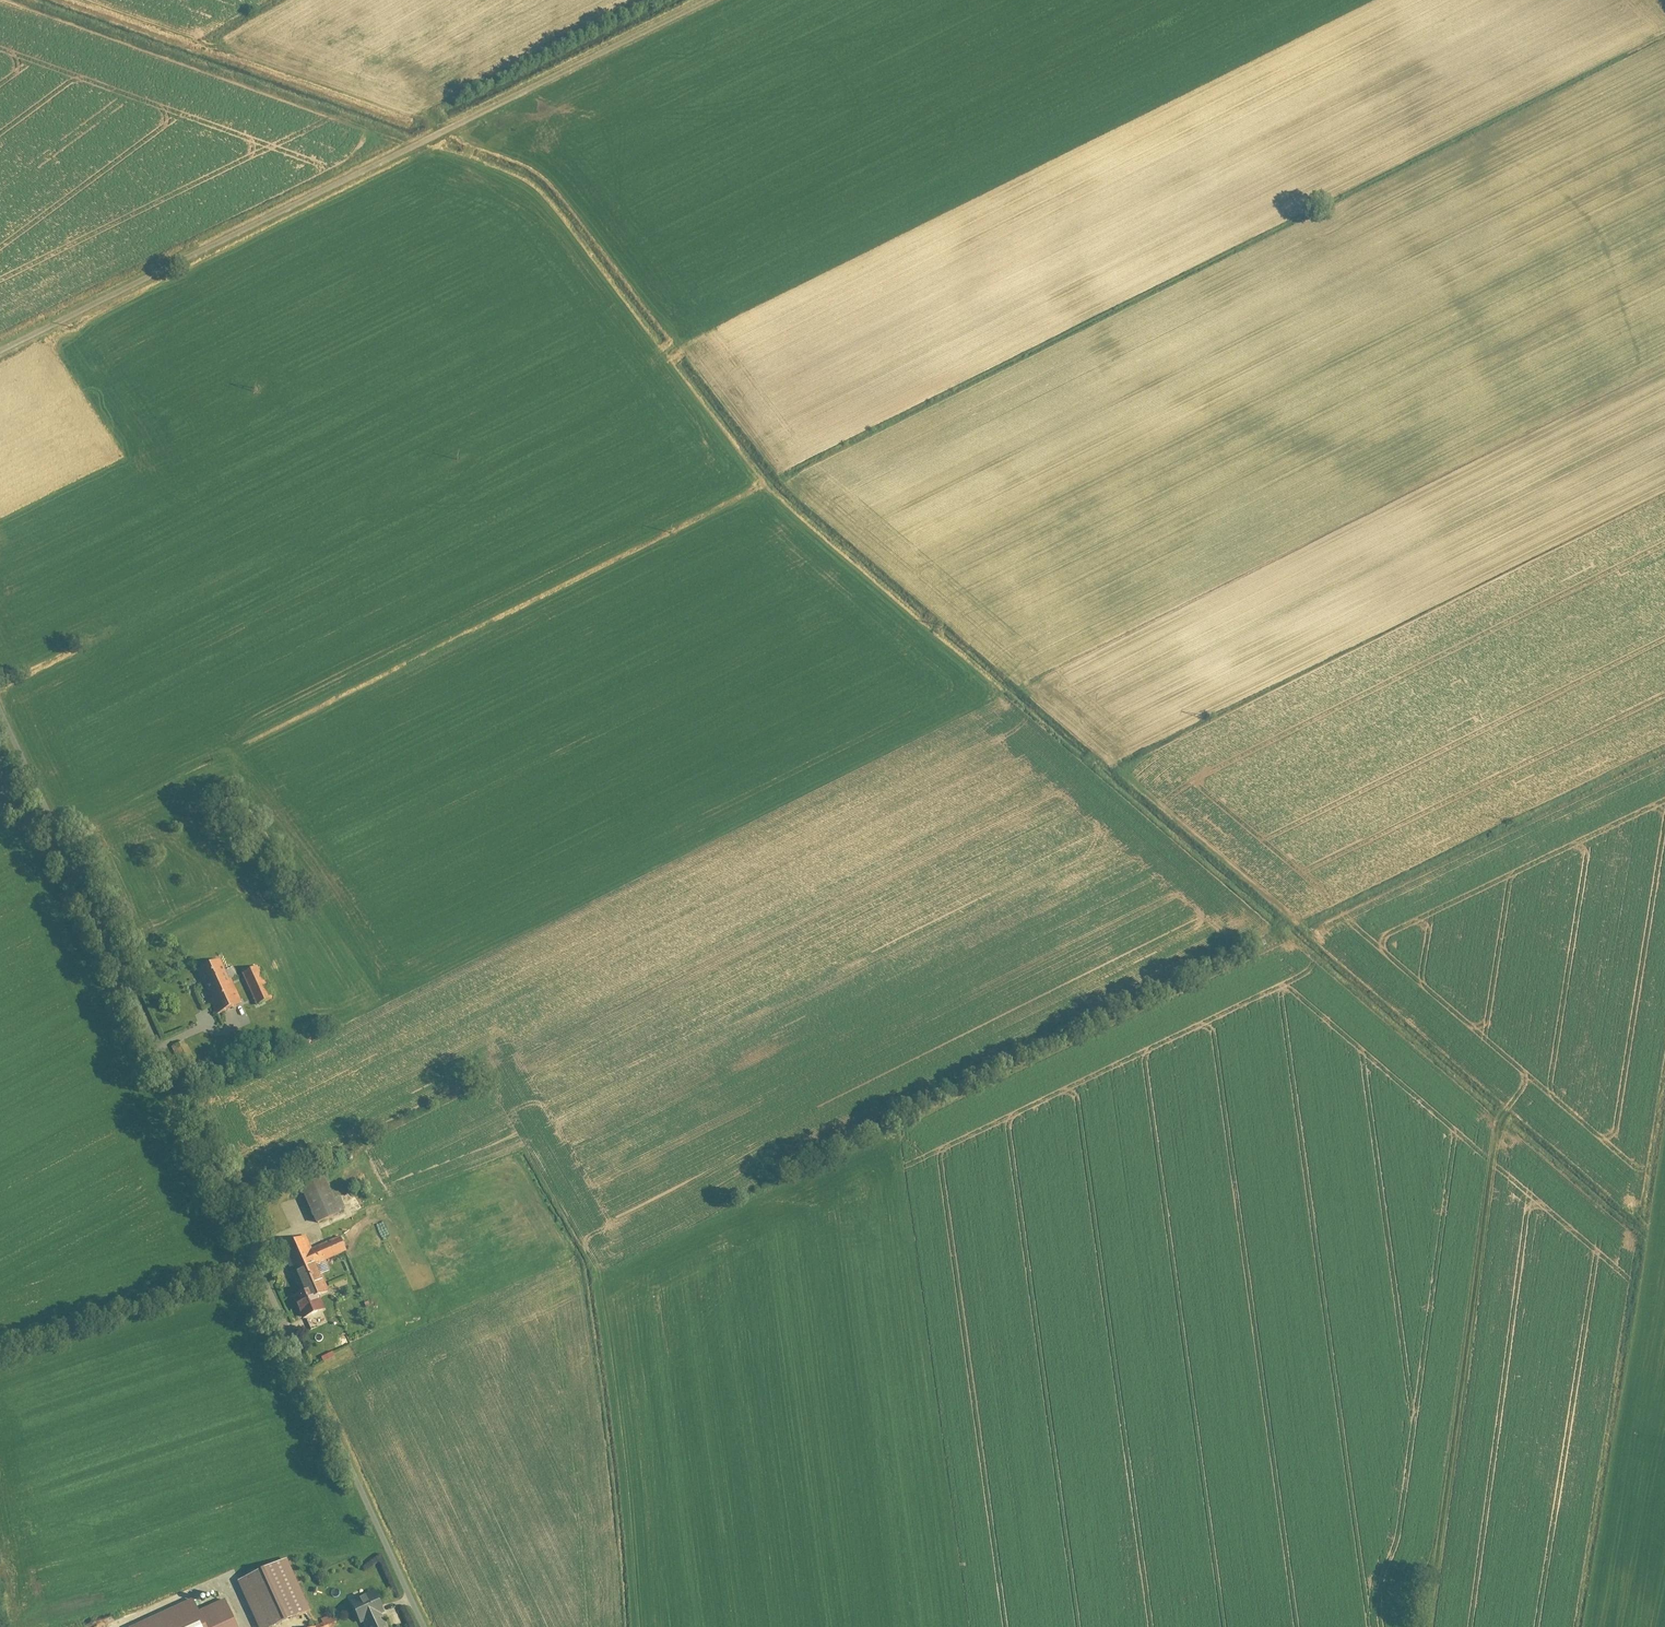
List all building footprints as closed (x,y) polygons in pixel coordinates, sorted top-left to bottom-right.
[(223,960),(197,971),(215,1015),(242,1004),(223,960)] [(264,966),(244,976),(259,1007),(279,997),(264,966)] [(328,1183),(309,1192),(325,1225),(343,1217),(328,1183)] [(330,1289),(320,1264),(348,1252),(342,1237),(313,1249),(308,1237),(285,1246),(307,1299),(330,1289)] [(316,1299),(299,1308),(314,1334),(330,1325),(316,1299)] [(335,1352),(323,1356),(325,1362),(337,1358),(335,1352)] [(261,1626),(281,1626),(315,1610),(289,1560),(240,1585),(261,1626)] [(141,1626),(236,1626),(223,1600),(197,1613),(192,1602),(141,1626)] [(385,1609),(362,1621),(366,1626),(395,1626),(385,1609)]
